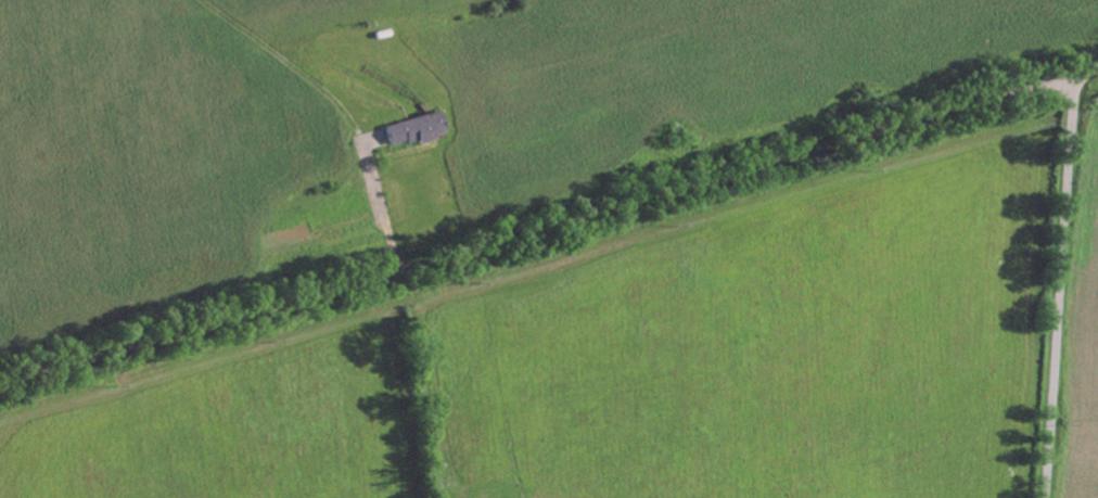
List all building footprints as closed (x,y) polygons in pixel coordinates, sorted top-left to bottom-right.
[(448,136),(442,112),(384,126),(389,147),(418,141),(418,143),(448,136)]
